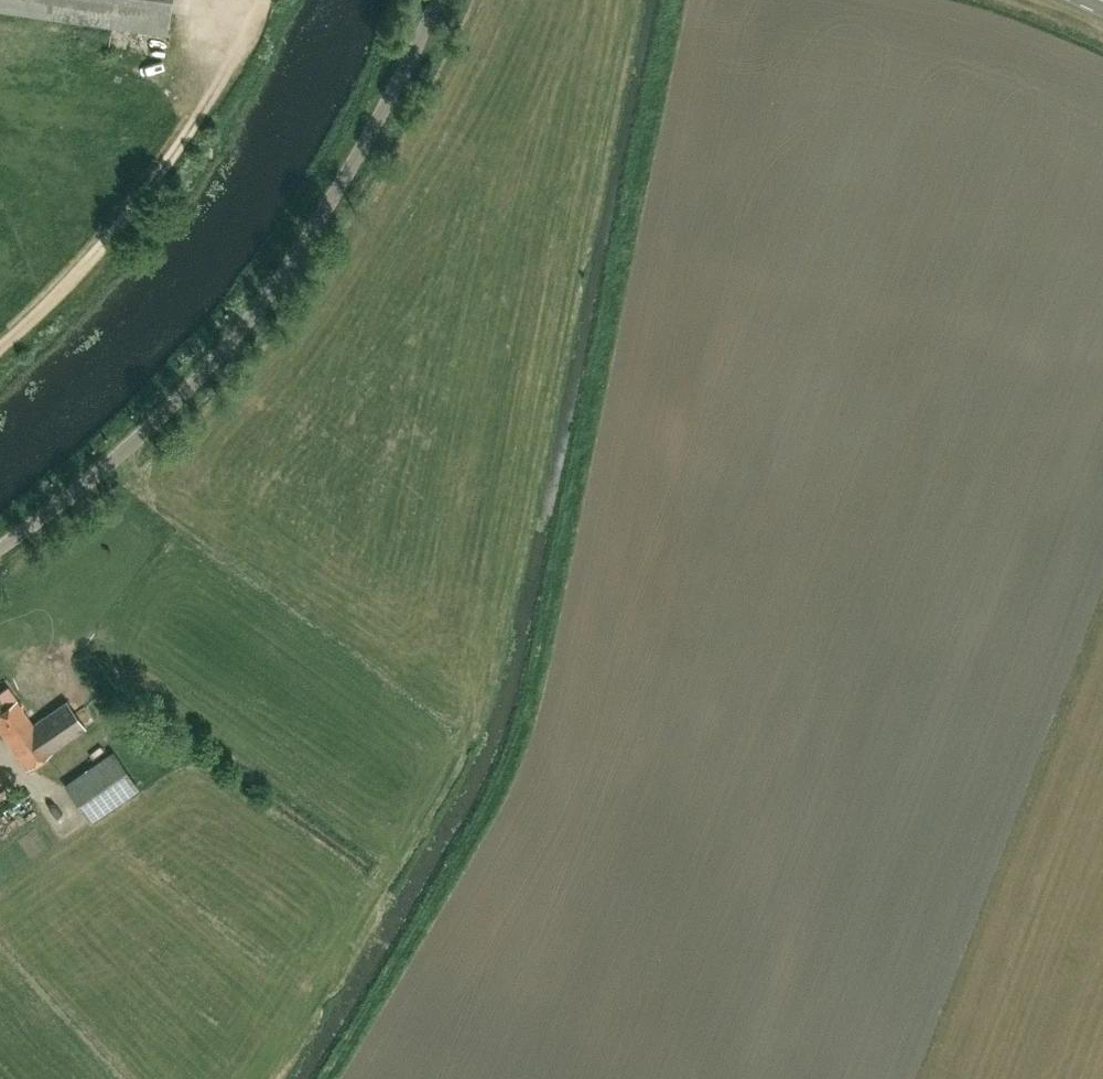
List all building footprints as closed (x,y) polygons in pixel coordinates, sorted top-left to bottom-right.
[(172,0),(0,0),(0,11),(167,34),(172,0)] [(5,708),(0,711),(0,731),(26,769),(85,728),(67,701),(33,724),(17,700),(10,690),(4,693),(0,696),(0,700),(5,708)] [(90,822),(139,789),(113,751),(64,784),(90,822)] [(30,826),(17,801),(0,810),(0,841),(30,826)]
